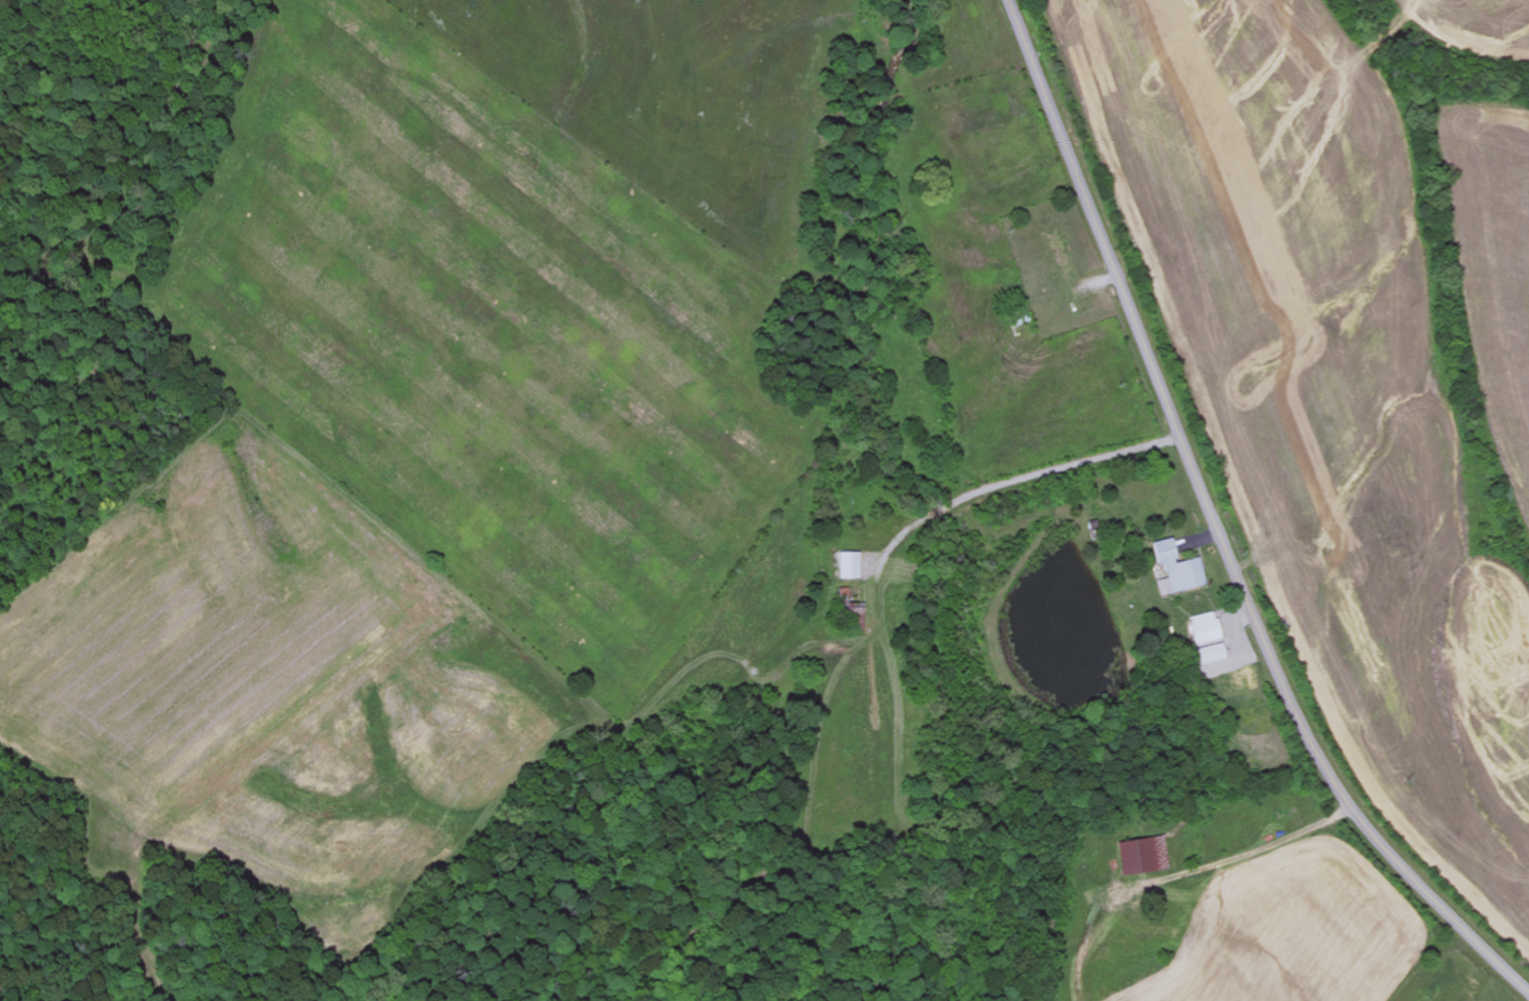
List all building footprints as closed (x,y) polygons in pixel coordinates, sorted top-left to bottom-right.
[(1153,543),(1158,566),(1164,565),(1167,580),(1159,581),(1162,596),(1207,587),(1200,557),(1178,562),(1173,539),(1153,543)] [(839,580),(861,580),(861,553),(840,553),(839,580)] [(1201,667),(1227,661),(1217,613),(1190,619),(1201,667)] [(1164,837),(1118,843),(1122,876),(1169,869),(1164,837)]
